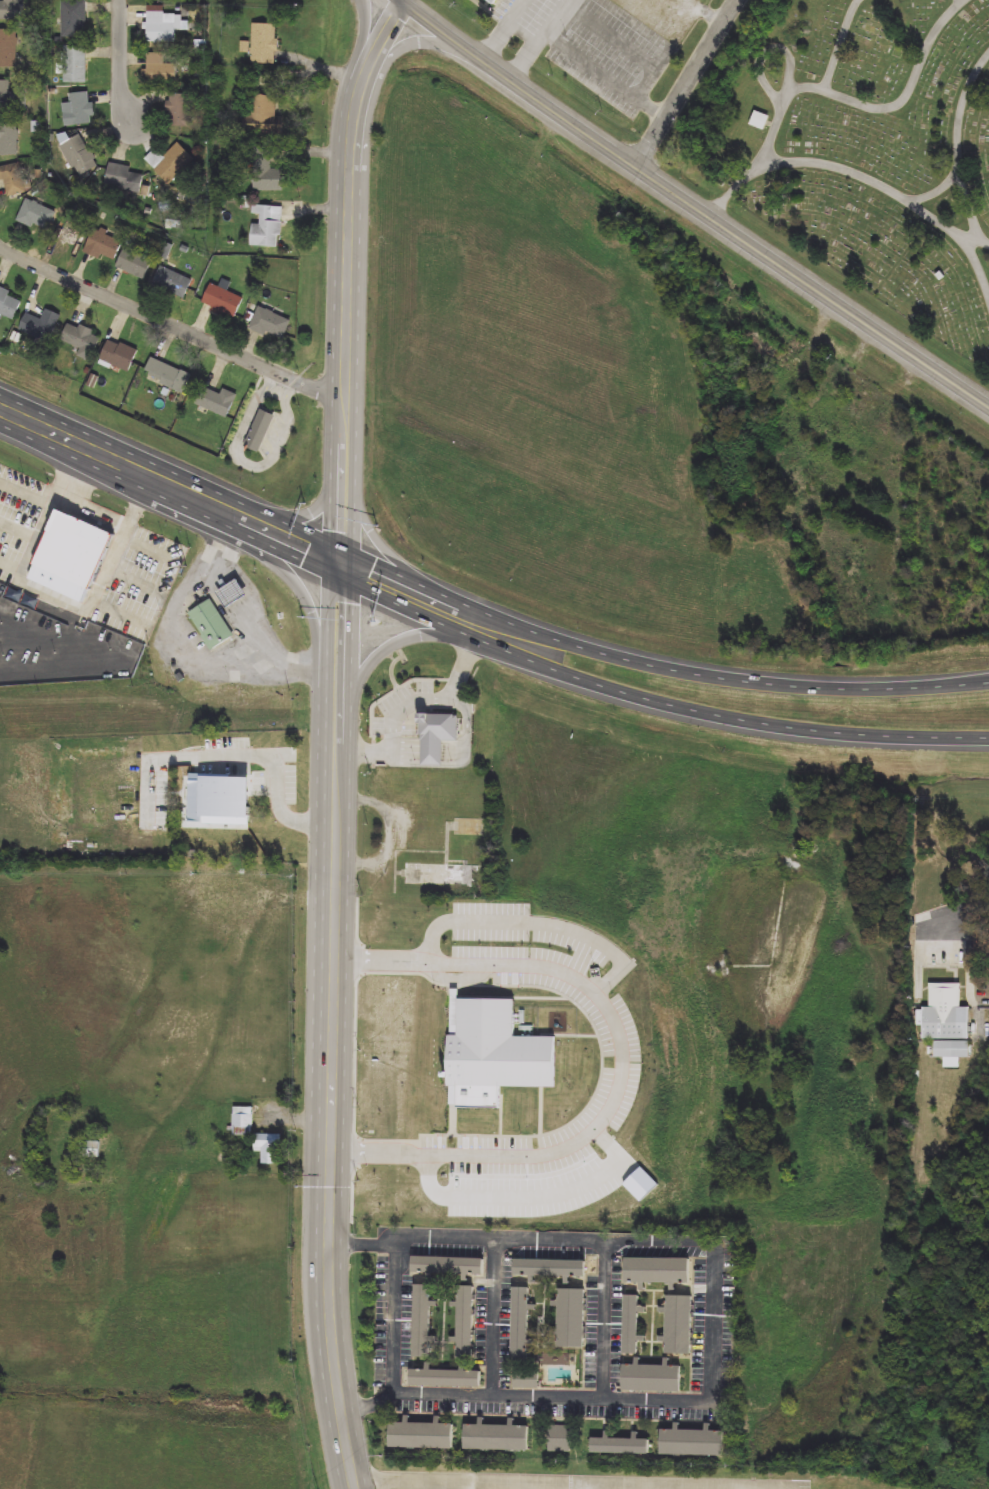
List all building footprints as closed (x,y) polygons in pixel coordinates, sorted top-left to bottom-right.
[(5,2),(5,0),(20,0),(20,20),(0,20),(0,2),(5,2)] [(87,0),(87,36),(63,36),(63,0),(87,0)] [(176,44),(146,44),(147,6),(164,6),(164,16),(189,16),(189,31),(176,31),(176,44)] [(277,64),(252,64),(252,24),(278,25),(277,64)] [(18,68),(0,68),(0,30),(17,30),(18,68)] [(87,84),(64,84),(64,47),(87,47),(87,84)] [(176,84),(147,84),(147,54),(176,54),(176,84)] [(24,111),(0,112),(0,81),(11,81),(11,93),(24,93),(24,111)] [(70,94),(92,93),(94,125),(65,126),(64,104),(70,103),(70,94)] [(283,109),(283,136),(249,136),(249,94),(275,94),(275,109),(283,109)] [(192,95),(192,127),(167,127),(167,95),(192,95)] [(750,126),(764,131),(769,118),(756,113),(750,126)] [(19,156),(0,156),(0,143),(0,125),(19,125),(19,156)] [(99,168),(80,179),(60,146),(80,134),(99,168)] [(195,166),(168,178),(160,159),(188,148),(195,166)] [(283,191),(253,191),(254,160),(271,160),(271,168),(283,168),(283,191)] [(1,197),(0,191),(0,167),(21,163),(26,192),(1,197)] [(106,187),(110,164),(143,169),(140,193),(106,187)] [(57,212),(47,234),(17,220),(27,199),(57,212)] [(283,207),(281,248),(251,247),(252,224),(260,224),(260,216),(253,216),(253,206),(283,207)] [(87,227),(81,247),(60,241),(66,221),(87,227)] [(124,241),(112,264),(85,249),(96,227),(124,241)] [(153,258),(145,280),(117,268),(125,247),(153,258)] [(183,302),(151,286),(162,266),(193,281),(183,302)] [(202,308),(209,285),(243,296),(236,319),(202,308)] [(14,323),(0,317),(0,288),(24,298),(14,323)] [(291,322),(281,344),(249,328),(260,307),(291,322)] [(62,317),(49,344),(19,330),(27,313),(42,320),(47,309),(62,317)] [(91,362),(77,356),(80,349),(61,342),(69,322),(102,336),(91,362)] [(130,372),(100,361),(108,339),(139,350),(130,372)] [(192,374),(184,394),(143,378),(151,358),(192,374)] [(221,394),(223,389),(237,395),(226,420),(195,406),(204,386),(221,394)] [(245,444),(262,408),(276,414),(259,451),(245,444)] [(28,579),(54,510),(111,532),(84,601),(28,579)] [(246,595),(230,607),(219,591),(235,580),(246,595)] [(188,612),(211,599),(234,638),(211,651),(188,612)] [(413,738),(414,711),(458,712),(458,741),(442,741),(441,767),(419,766),(420,738),(413,738)] [(188,826),(189,775),(229,776),(229,785),(251,785),(251,828),(188,826)] [(484,836),(484,819),(454,818),(454,824),(446,824),(446,851),(452,851),(452,836),(484,836)] [(480,887),(481,842),(463,842),(463,864),(404,863),(403,885),(480,887)] [(969,1039),(923,1039),(923,1006),(947,1007),(947,983),(939,983),(939,952),(959,953),(959,1007),(969,1007),(969,1039)] [(443,1086),(451,1086),(451,1105),(493,1105),(493,1086),(550,1087),(551,1037),(511,1037),(511,1001),(448,1000),(448,1034),(444,1038),(443,1086)] [(934,1057),(934,1041),(969,1041),(969,1057),(934,1057)] [(435,1137),(435,1155),(403,1171),(400,1177),(410,1196),(454,1173),(453,1220),(477,1221),(479,1174),(481,1174),(511,1194),(525,1173),(510,1163),(508,1158),(512,1156),(525,1156),(527,1155),(527,1137),(514,1137),(509,1134),(514,1127),(526,1121),(515,1100),(482,1118),(479,1114),(480,1081),(456,1080),(455,1120),(413,1093),(401,1111),(404,1117),(435,1137)] [(233,1108),(252,1108),(252,1136),(233,1136),(233,1108)] [(281,1134),(281,1164),(262,1164),(262,1152),(254,1152),(254,1134),(281,1134)] [(99,1142),(99,1158),(87,1158),(87,1142),(99,1142)] [(622,1187),(641,1168),(659,1186),(640,1205),(622,1187)] [(485,1276),(411,1275),(411,1258),(485,1259),(485,1276)] [(690,1259),(690,1284),(624,1284),(624,1259),(690,1259)] [(585,1278),(513,1277),(513,1261),(585,1261),(585,1278)] [(413,1357),(413,1286),(430,1286),(430,1357),(413,1357)] [(474,1358),(455,1358),(456,1287),(474,1287),(474,1358)] [(529,1288),(529,1359),(512,1359),(512,1288),(529,1288)] [(584,1347),(555,1347),(555,1290),(584,1290),(584,1347)] [(623,1355),(623,1296),(638,1296),(638,1355),(623,1355)] [(692,1296),(692,1353),(666,1353),(666,1296),(692,1296)] [(622,1391),(622,1364),(681,1364),(681,1391),(622,1391)] [(482,1387),(409,1385),(409,1369),(482,1370),(482,1387)] [(453,1448),(388,1448),(388,1423),(454,1423),(453,1448)] [(529,1425),(529,1450),(464,1450),(464,1425),(529,1425)] [(571,1426),(571,1452),(548,1452),(548,1426),(571,1426)] [(722,1430),(722,1456),(660,1455),(660,1430),(722,1430)] [(591,1436),(650,1436),(650,1455),(591,1454),(591,1436)]
